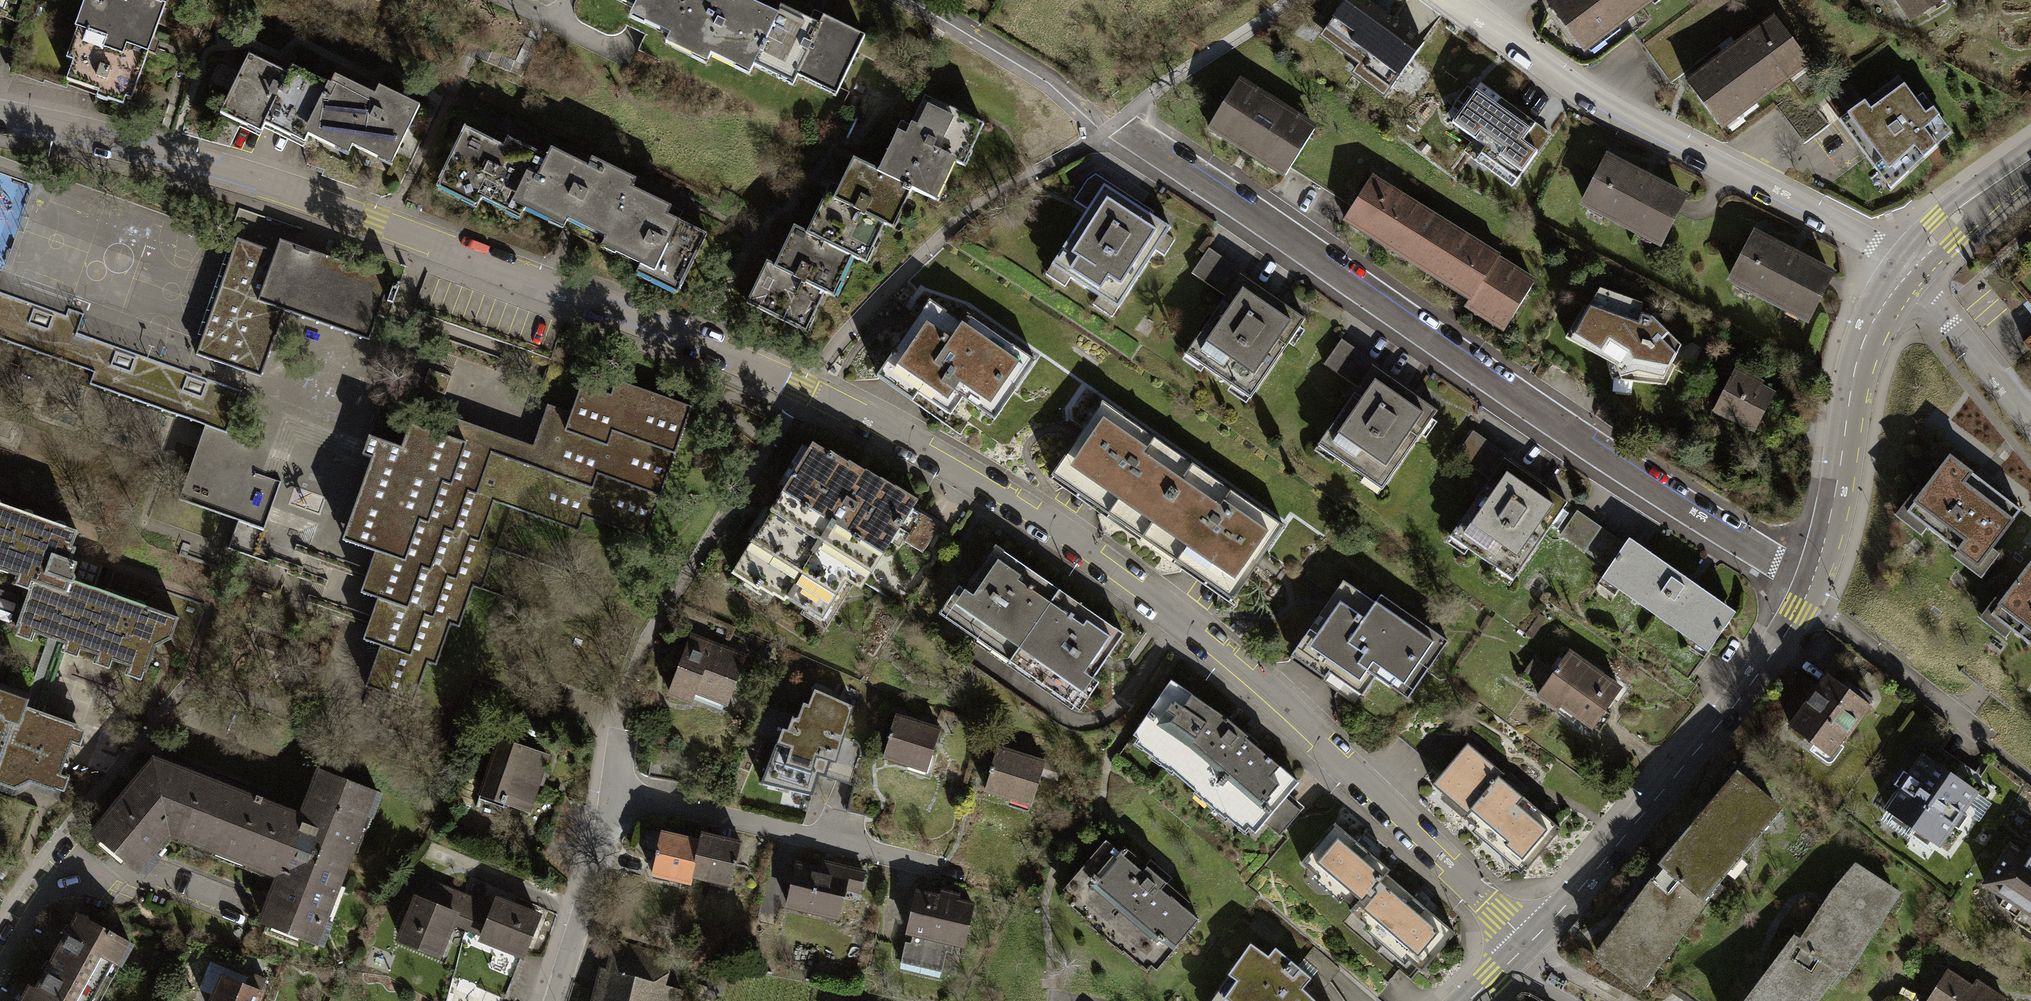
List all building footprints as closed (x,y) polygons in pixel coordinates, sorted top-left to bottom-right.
[(72,60),(65,79),(96,91),(97,89),(129,100),(147,52),(141,50),(146,38),(151,39),(164,5),(159,3),(150,0),(93,0),(91,3),(96,5),(74,61),(72,60)] [(673,27),(686,0),(637,0),(633,8),(673,27)] [(727,0),(686,0),(673,27),(669,36),(709,56),(714,46),(752,65),(756,57),(777,14),(749,0),(735,0),(733,3),(727,0)] [(1550,6),(1581,47),(1646,0),(1558,0),(1550,6)] [(1911,17),(1938,0),(1900,0),(1911,17)] [(1346,4),(1321,38),(1359,66),(1353,74),(1384,97),(1415,55),(1346,4)] [(823,16),(819,23),(781,5),(777,14),(756,57),(796,77),(800,68),(838,87),(863,35),(823,16)] [(1803,63),(1774,19),(1687,85),(1719,124),(1803,63)] [(95,96),(96,91),(65,79),(72,60),(51,53),(41,79),(65,88),(66,85),(95,96)] [(305,136),(308,128),(330,85),(290,65),(286,73),(246,54),(221,105),(264,126),(268,118),(305,136)] [(334,75),(330,85),(308,128),(349,148),(353,139),(392,158),(418,106),(378,86),(373,95),(334,75)] [(1894,76),(1846,114),(1882,158),(1873,166),(1888,185),(1936,146),(1928,137),(1945,123),(1921,94),(1914,101),(1894,76)] [(1312,127),(1236,82),(1209,127),(1285,172),(1312,127)] [(1513,182),(1536,151),(1522,140),(1533,124),(1479,85),(1452,122),(1473,136),(1465,147),(1513,182)] [(897,131),(878,172),(911,188),(928,196),(947,157),(956,161),(975,121),(924,96),(905,135),(897,131)] [(1548,135),(1533,124),(1522,140),(1536,151),(1548,135)] [(521,209),(525,201),(547,158),(506,137),(501,148),(463,129),(437,179),(478,200),(483,190),(521,209)] [(587,221),(607,230),(629,186),(632,179),(591,158),(586,168),(551,150),(547,158),(525,201),(565,221),(570,212),(587,221)] [(1680,198),(1605,158),(1582,202),(1657,242),(1680,198)] [(908,194),(911,188),(878,172),(853,160),(834,197),(826,193),(806,234),(843,253),(858,260),(877,221),(884,224),(900,190),(908,194)] [(1072,199),(1088,208),(1105,181),(1095,174),(1085,179),(1072,199)] [(1390,190),(1369,177),(1344,217),(1470,295),(1466,301),(1505,325),(1532,282),(1496,260),(1497,257),(1482,248),(1478,254),(1386,197),(1390,190)] [(1140,203),(1105,181),(1088,208),(1052,265),(1117,306),(1167,227),(1137,208),(1140,203)] [(670,206),(629,186),(607,230),(603,237),(642,257),(638,266),(678,286),(705,233),(666,214),(670,206)] [(578,237),(587,221),(570,212),(565,221),(560,229),(578,237)] [(824,293),(843,253),(806,234),(792,228),(774,266),(767,263),(747,304),(798,328),(816,289),(824,293)] [(1829,271),(1752,234),(1730,279),(1807,317),(1829,271)] [(227,365),(249,373),(272,307),(284,312),(367,341),(370,332),(372,332),(391,279),(290,244),(288,248),(279,245),(278,246),(275,252),(237,239),(204,332),(196,355),(227,365)] [(1193,274),(1224,295),(1241,270),(1210,249),(1193,274)] [(0,271),(0,341),(93,374),(89,386),(226,434),(241,391),(220,384),(227,365),(196,355),(204,332),(76,287),(81,273),(26,253),(18,277),(0,271)] [(1276,294),(1241,270),(1224,295),(1184,352),(1249,397),(1303,319),(1273,298),(1276,294)] [(1640,302),(1599,288),(1588,307),(1584,304),(1564,338),(1605,360),(1611,378),(1665,384),(1674,365),(1671,362),(1681,346),(1652,316),(1639,314),(1640,302)] [(917,391),(949,412),(964,389),(999,412),(1034,360),(966,314),(960,322),(928,300),(881,370),(916,394),(917,391)] [(261,378),(284,312),(272,307),(249,373),(261,378)] [(1324,364),(1356,386),(1373,362),(1341,340),(1324,364)] [(1408,386),(1373,362),(1356,386),(1316,444),(1380,489),(1435,410),(1405,390),(1408,386)] [(1760,385),(1734,371),(1714,406),(1717,408),(1719,402),(1732,409),(1729,415),(1754,428),(1771,396),(1758,389),(1760,385)] [(581,385),(572,413),(550,474),(534,516),(578,531),(583,517),(645,539),(692,407),(616,380),(610,395),(581,385)] [(1055,468),(1145,531),(1191,464),(1101,402),(1055,468)] [(437,412),(430,431),(492,453),(492,454),(550,474),(572,413),(547,404),(533,445),(437,412)] [(477,495),(492,454),(492,453),(430,431),(409,424),(401,447),(369,435),(361,455),(371,459),(342,540),(375,552),(360,592),(378,598),(363,639),(380,645),(365,686),(413,703),(428,662),(436,665),(451,624),(459,627),(474,587),(482,590),(496,549),(479,543),(494,501),(477,495)] [(1455,456),(1487,478),(1505,453),(1473,431),(1455,456)] [(202,432),(178,499),(221,515),(225,506),(241,512),(228,549),(271,563),(274,555),(292,561),(316,494),(221,460),(227,441),(202,432)] [(821,617),(844,579),(859,588),(897,528),(909,507),(914,499),(849,459),(847,462),(828,450),(826,452),(810,442),(806,448),(801,445),(790,463),(797,467),(731,573),(759,590),(760,588),(772,596),(773,594),(783,600),(785,598),(805,610),(807,608),(821,617)] [(1540,477),(1505,453),(1487,478),(1448,534),(1513,579),(1567,502),(1537,482),(1540,477)] [(2019,508),(1949,456),(1906,513),(1976,565),(2019,508)] [(1282,527),(1191,464),(1145,531),(1236,593),(1282,527)] [(23,605),(16,626),(67,644),(146,672),(154,646),(170,638),(177,653),(184,656),(202,607),(152,586),(148,599),(144,601),(106,588),(100,589),(81,583),(79,579),(74,577),(73,573),(76,562),(71,561),(75,547),(71,547),(77,531),(65,528),(63,523),(57,521),(53,523),(33,516),(32,512),(25,509),(20,511),(0,504),(0,597),(23,605)] [(939,525),(909,507),(897,528),(907,534),(904,540),(922,552),(939,525)] [(1560,534),(1584,549),(1599,527),(1576,511),(1560,534)] [(1584,549),(1609,567),(1625,544),(1599,527),(1584,549)] [(1628,540),(1625,544),(1609,567),(1602,577),(1707,649),(1733,611),(1628,540)] [(950,611),(1014,655),(1059,590),(995,546),(950,611)] [(1991,615),(2030,647),(2030,562),(1991,615)] [(1342,580),(1295,649),(1361,694),(1378,670),(1411,692),(1447,641),(1378,594),(1373,602),(1342,580)] [(1121,633),(1059,590),(1014,655),(1044,676),(1082,690),(1121,633)] [(38,685),(43,668),(49,670),(58,666),(67,644),(16,626),(23,605),(0,597),(0,647),(3,654),(0,663),(0,784),(14,789),(29,781),(53,789),(76,726),(29,708),(34,698),(28,687),(38,685)] [(687,646),(669,692),(691,701),(695,690),(727,702),(745,656),(700,639),(696,650),(687,646)] [(1618,689),(1568,653),(1538,695),(1557,708),(1560,704),(1598,731),(1610,715),(1603,710),(1618,689)] [(1827,675),(1789,726),(1828,754),(1842,734),(1845,736),(1873,699),(1846,679),(1841,685),(1827,675)] [(1255,833),(1263,822),(1284,798),(1297,780),(1236,725),(1171,681),(1132,736),(1176,763),(1255,833)] [(815,688),(809,705),(804,703),(799,717),(794,716),(788,730),(783,728),(760,783),(814,795),(820,774),(826,776),(831,761),(838,762),(854,705),(815,688)] [(894,714),(881,756),(926,770),(939,727),(894,714)] [(499,738),(480,793),(529,809),(547,754),(499,738)] [(1431,783),(1465,812),(1463,815),(1525,869),(1559,829),(1499,777),(1503,773),(1467,742),(1431,783)] [(998,747),(985,788),(1029,803),(1043,762),(998,747)] [(1911,827),(1949,772),(1923,755),(1909,777),(1902,772),(1895,784),(1900,787),(1885,809),(1911,827)] [(142,872),(156,858),(150,850),(168,829),(178,833),(187,809),(180,806),(192,776),(153,761),(93,832),(142,872)] [(268,804),(246,859),(235,887),(270,901),(262,920),(320,943),(327,924),(320,921),(363,811),(370,814),(378,795),(318,772),(300,816),(268,804)] [(1949,772),(1911,827),(1937,844),(1951,823),(1958,828),(1967,815),(1961,812),(1975,790),(1949,772)] [(187,809),(178,833),(246,859),(268,804),(259,801),(261,797),(254,794),(252,799),(192,776),(180,806),(187,809)] [(1667,864),(1702,894),(1774,809),(1736,777),(1663,861),(1667,864)] [(1301,811),(1284,798),(1263,822),(1277,834),(1301,811)] [(1302,861),(1355,906),(1384,873),(1387,869),(1334,823),(1302,861)] [(156,858),(235,887),(246,859),(178,833),(168,829),(150,850),(156,858)] [(691,882),(692,876),(700,839),(661,831),(652,874),(691,882)] [(701,834),(700,839),(692,876),(728,884),(732,863),(735,863),(740,842),(701,834)] [(1105,841),(1063,888),(1156,967),(1198,917),(1181,907),(1187,900),(1123,847),(1120,853),(1105,841)] [(1984,881),(2004,894),(1997,904),(2016,917),(2014,920),(2030,931),(2030,856),(2029,859),(2009,845),(1984,881)] [(796,865),(788,905),(840,914),(848,868),(823,863),(822,870),(796,865)] [(1702,894),(1667,864),(1597,956),(1637,985),(1705,896),(1702,894)] [(1834,891),(1802,941),(1835,964),(1842,969),(1895,894),(1857,869),(1834,891)] [(1352,910),(1420,968),(1451,931),(1384,873),(1355,906),(1352,910)] [(429,878),(422,899),(455,911),(462,892),(429,878)] [(493,906),(462,892),(455,911),(450,924),(481,935),(493,906)] [(908,930),(917,932),(954,941),(964,943),(973,905),(917,892),(908,930)] [(450,924),(455,911),(422,899),(416,896),(399,940),(438,955),(450,924)] [(495,899),(493,906),(481,935),(480,937),(522,953),(537,915),(495,899)] [(36,991),(53,1000),(89,1000),(113,960),(119,964),(129,946),(78,917),(36,991)] [(951,953),(954,941),(917,932),(915,942),(907,941),(901,963),(941,972),(946,952),(951,953)] [(1835,964),(1802,941),(1795,936),(1747,1000),(1809,1000),(1835,964)] [(613,943),(606,970),(665,986),(673,959),(613,943)] [(1227,972),(1234,980),(1219,1000),(1313,1000),(1298,987),(1310,978),(1275,947),(1265,955),(1249,943),(1227,972)] [(593,1000),(682,1000),(685,992),(665,986),(606,970),(601,969),(593,1000)] [(1926,1000),(2002,1000),(2003,999),(1975,981),(1971,987),(1946,970),(1926,1000)] [(222,975),(212,1000),(256,1000),(264,980),(249,973),(245,984),(222,975)] [(718,995),(722,984),(711,980),(707,990),(718,995)] [(36,991),(30,988),(23,1000),(53,1000),(36,991)]
